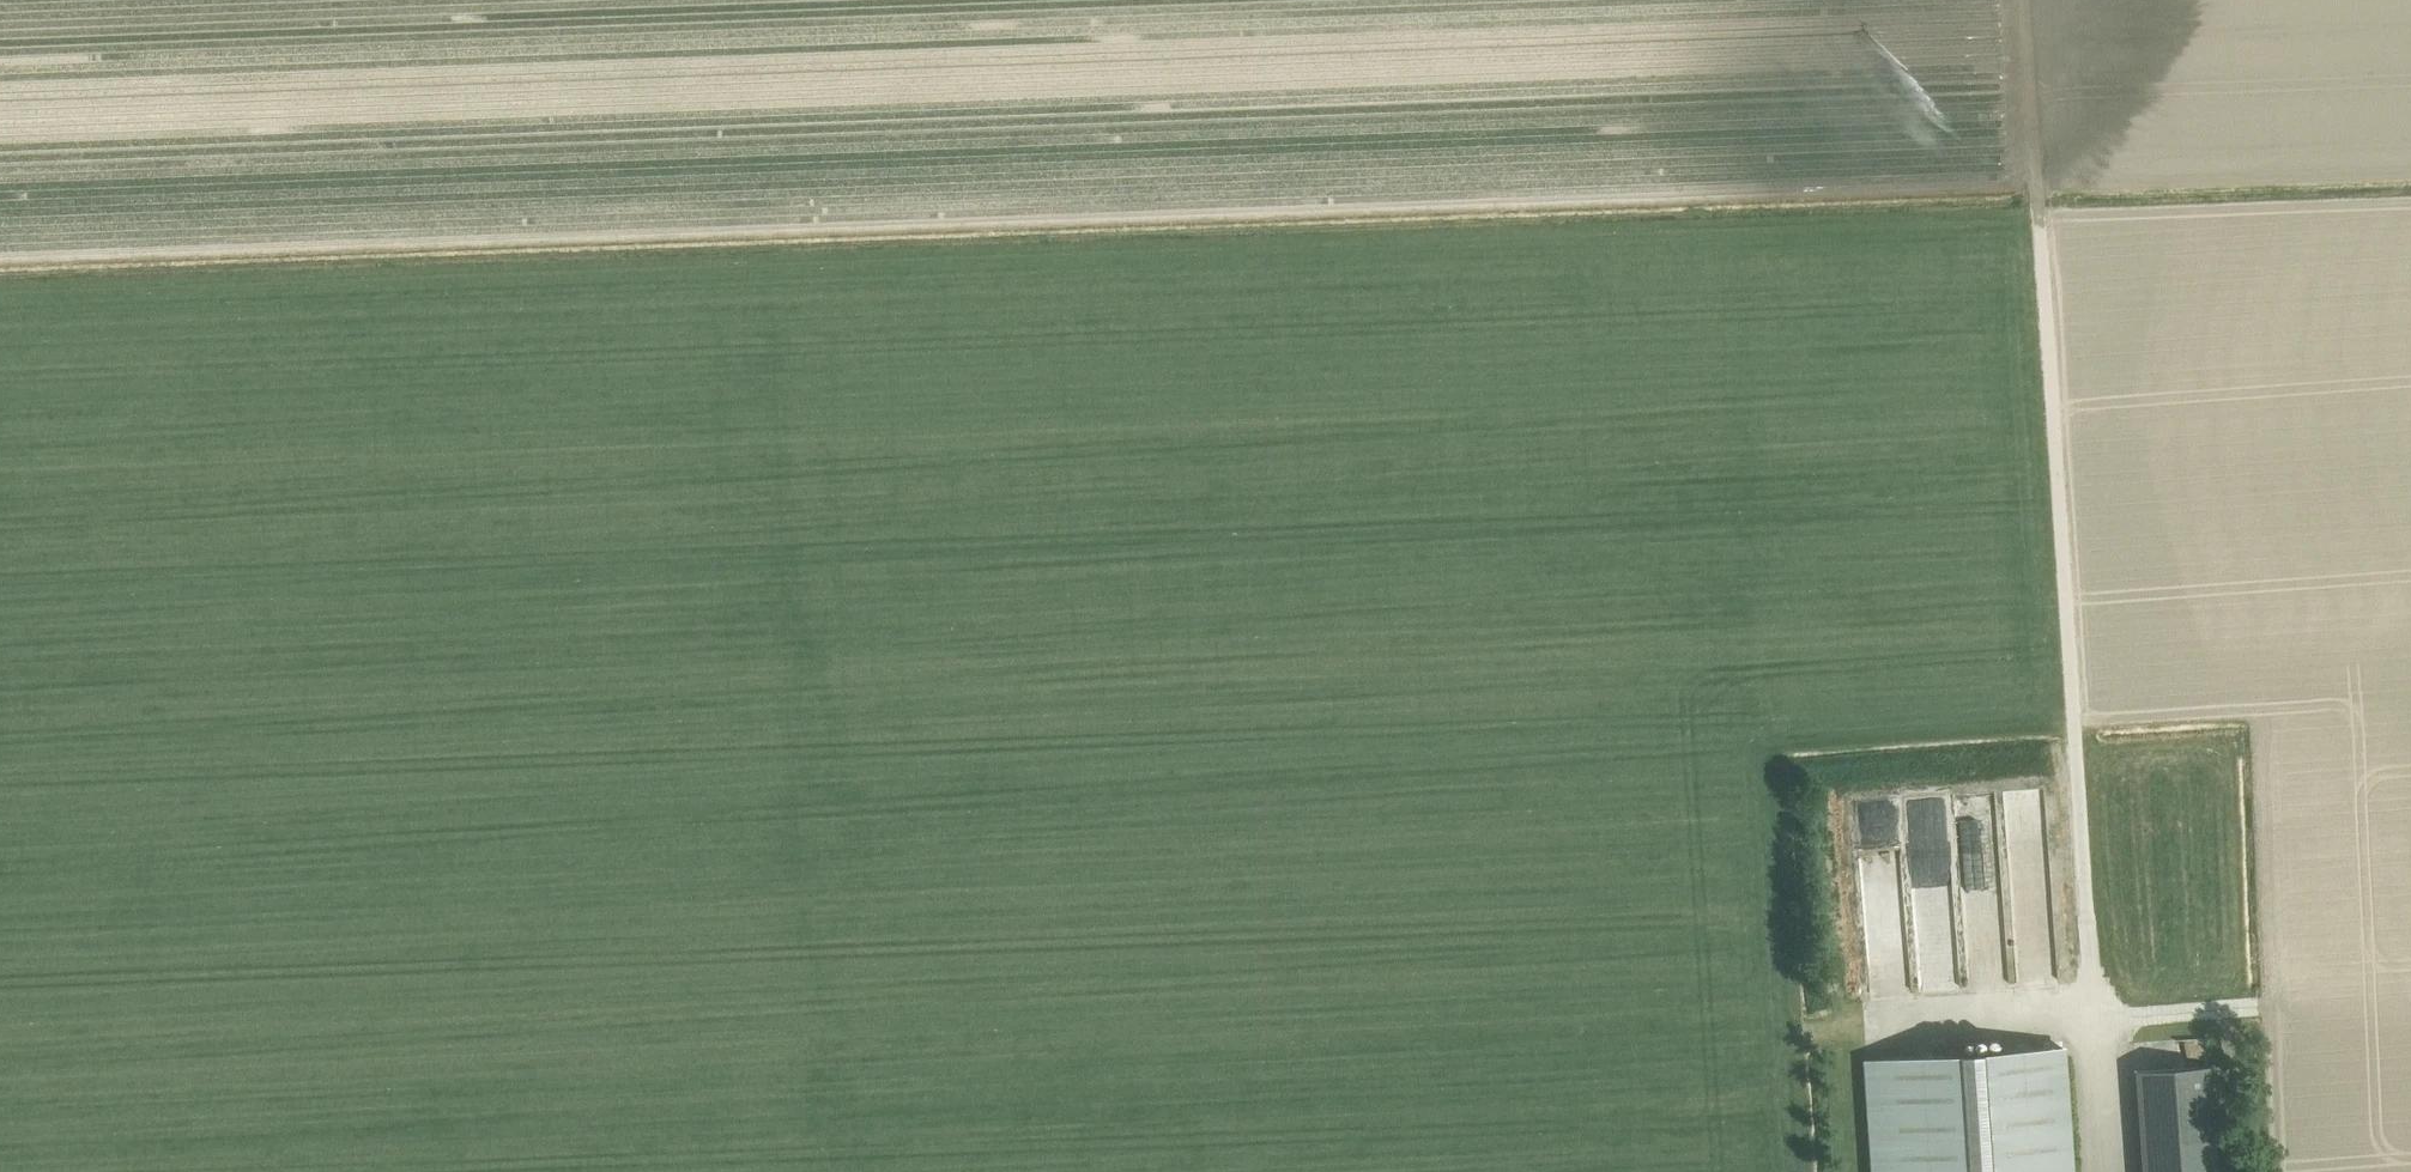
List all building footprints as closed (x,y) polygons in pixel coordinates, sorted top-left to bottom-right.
[(2029,770),(1986,773),(1998,917),(2040,914),(2029,770)] [(1957,869),(1956,932),(1985,932),(1986,870),(1957,869)] [(1944,931),(1901,933),(1903,987),(1946,986),(1944,931)] [(2062,1048),(1866,1061),(1873,1171),(2071,1171),(2062,1048)] [(2140,1143),(2142,1171),(2215,1171),(2208,1067),(2135,1072),(2140,1143)]
